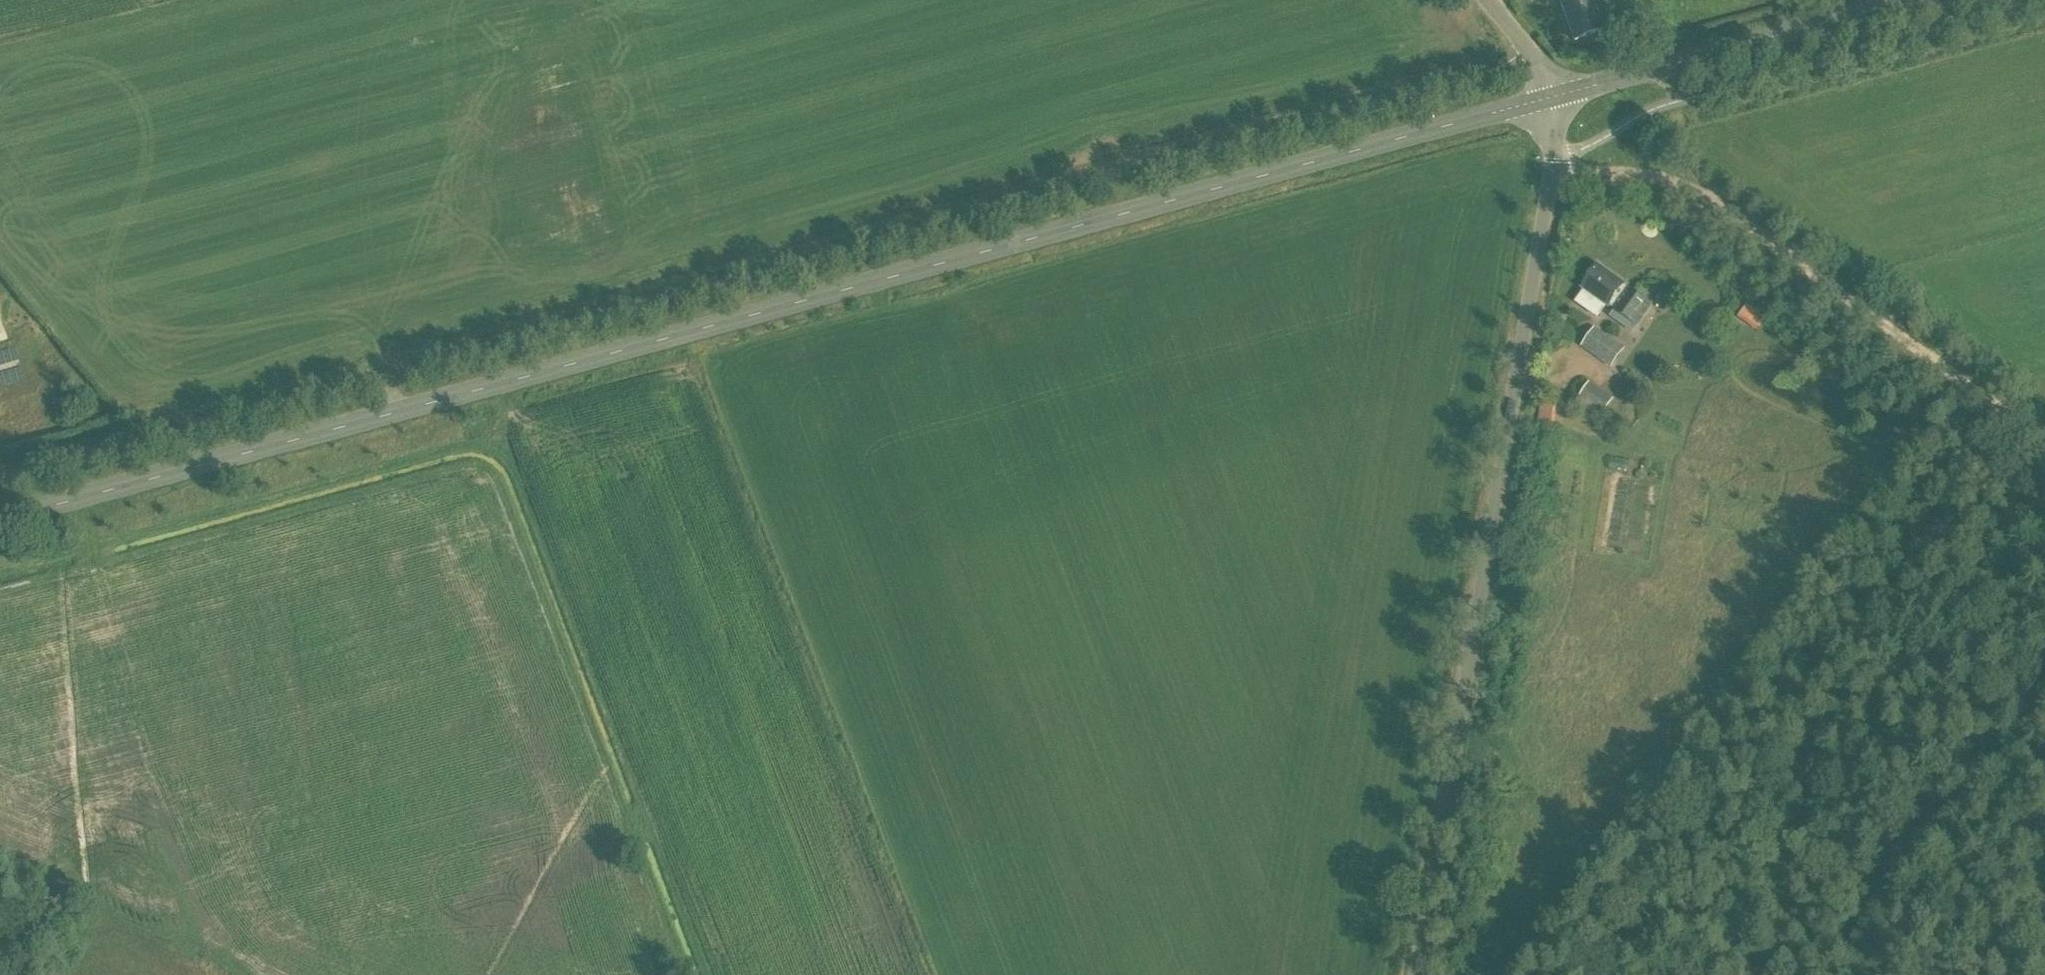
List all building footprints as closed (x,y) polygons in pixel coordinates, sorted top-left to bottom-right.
[(1592,0),(1559,0),(1573,40),(1602,29),(1592,0)] [(1128,149),(1115,152),(1118,169),(1131,166),(1128,149)] [(1643,320),(1653,305),(1625,285),(1625,284),(1598,265),(1582,288),(1584,290),(1575,302),(1597,317),(1605,305),(1609,307),(1609,306),(1632,323),(1637,315),(1643,320)] [(9,330),(2,315),(0,316),(0,334),(9,330)] [(1611,369),(1625,349),(1595,327),(1581,347),(1611,369)] [(389,347),(378,350),(381,365),(393,363),(389,347)] [(1600,419),(1613,399),(1589,384),(1576,403),(1600,419)] [(1564,429),(1565,405),(1550,404),(1549,429),(1564,429)]
